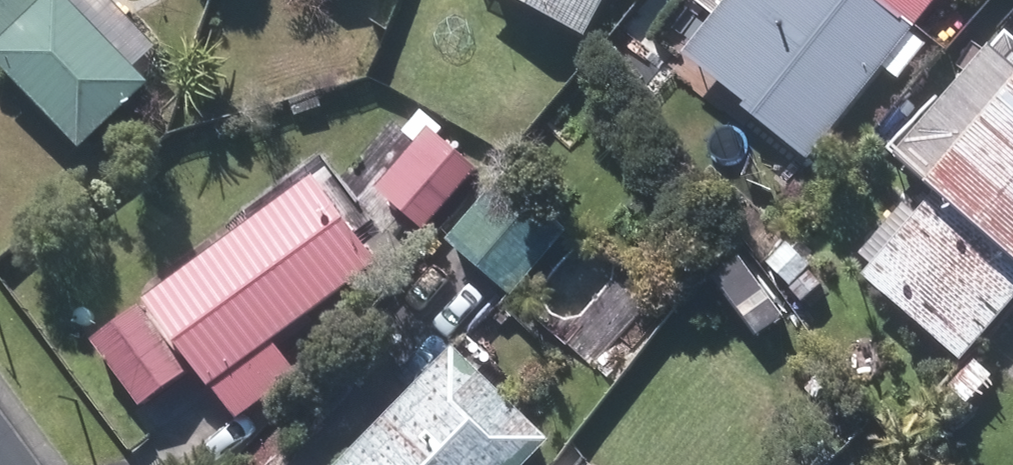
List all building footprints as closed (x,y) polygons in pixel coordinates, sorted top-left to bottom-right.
[(0,36),(0,50),(85,136),(86,138),(152,72),(82,0),(39,0),(0,36)] [(596,32),(614,0),(539,0),(596,32)] [(820,155),(944,0),(705,0),(728,18),(703,49),(719,61),(714,68),(820,155)] [(970,357),(1012,309),(1012,41),(912,155),(951,188),(875,274),(970,357)] [(425,220),(476,162),(431,124),(381,183),(425,220)] [(316,170),(153,291),(214,374),(378,252),(316,170)] [(460,236),(522,289),(576,227),(513,173),(460,236)] [(189,364),(143,300),(96,333),(142,398),(189,364)] [(560,436),(465,344),(350,464),(532,464),(560,436)]
